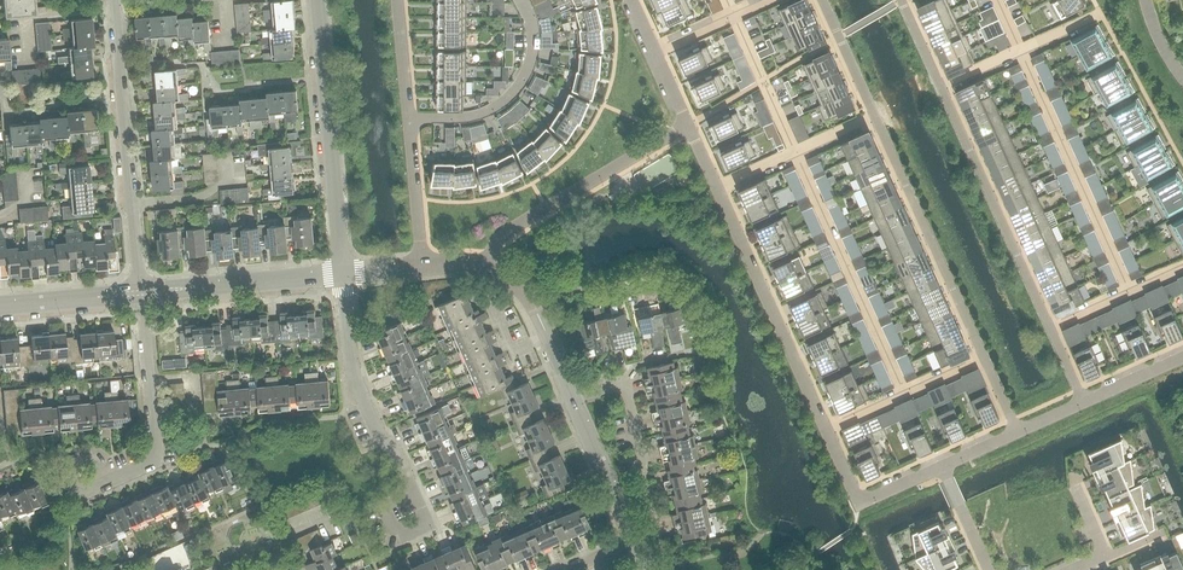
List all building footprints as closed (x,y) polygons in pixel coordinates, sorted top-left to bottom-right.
[(7,16),(33,13),(31,0),(5,0),(7,16)] [(294,14),(292,0),(288,0),(272,2),(272,10),(263,10),(264,16),(294,14)] [(547,0),(535,6),(538,13),(550,7),(547,0)] [(598,0),(570,0),(574,8),(598,1),(598,0)] [(684,0),(652,0),(658,11),(657,12),(684,0)] [(692,13),(686,0),(684,0),(657,12),(658,12),(664,26),(664,27),(693,14),(692,13)] [(810,13),(807,7),(810,6),(807,0),(805,0),(804,0),(801,0),(778,11),(784,24),(810,13)] [(920,7),(920,9),(918,10),(923,20),(925,19),(926,21),(951,9),(947,0),(936,0),(920,7)] [(969,2),(972,9),(978,6),(975,0),(972,0),(969,2)] [(1084,5),(1082,0),(1058,0),(1050,4),(1058,19),(1084,5)] [(236,12),(250,11),(249,3),(235,4),(236,12)] [(439,20),(467,20),(467,12),(467,5),(439,5),(439,9),(437,9),(437,17),(439,17),(439,20)] [(578,29),(602,28),(603,28),(598,5),(573,12),(578,29)] [(951,9),(926,21),(928,26),(926,28),(929,35),(932,34),(957,23),(951,9)] [(810,15),(810,13),(784,24),(790,37),(816,26),(812,19),(815,18),(813,14),(810,15)] [(290,28),(295,28),(294,14),(264,16),(265,22),(273,22),(274,29),(290,28)] [(178,19),(178,15),(164,16),(166,46),(172,45),(171,36),(179,36),(178,19)] [(1022,15),(1014,20),(1017,26),(1026,21),(1022,15)] [(164,16),(150,17),(152,38),(159,37),(160,46),(166,46),(164,16)] [(150,17),(135,18),(137,39),(146,39),(147,48),(153,47),(152,38),(150,17)] [(195,43),(193,22),(194,22),(193,17),(178,19),(179,36),(179,40),(189,39),(189,48),(195,47),(195,43)] [(237,26),(251,25),(251,17),(236,19),(237,26)] [(63,36),(93,33),(91,19),(71,21),(71,29),(63,30),(63,36)] [(752,25),(749,19),(743,21),(746,28),(752,25)] [(439,34),(467,34),(467,20),(439,20),(439,24),(437,24),(437,30),(439,30),(439,34)] [(209,21),(194,22),(193,22),(195,43),(204,42),(205,51),(211,50),(209,21)] [(36,31),(50,29),(49,22),(35,23),(36,31)] [(957,23),(932,34),(932,35),(930,36),(934,47),(937,46),(938,48),(963,36),(957,23)] [(1079,55),(1104,41),(1101,35),(1103,33),(1098,25),(1095,26),(1095,27),(1082,34),(1070,40),(1079,55)] [(821,37),(823,36),(818,26),(816,27),(816,26),(790,37),(791,38),(793,37),(799,50),(822,40),(821,37)] [(290,28),(274,29),(269,30),(270,38),(261,39),(262,44),(270,44),(292,42),(290,28)] [(602,28),(578,29),(577,30),(579,49),(602,50),(604,50),(602,28)] [(36,38),(50,37),(50,29),(36,31),(36,38)] [(90,48),(94,47),(93,33),(63,36),(64,42),(73,41),(73,48),(73,49),(90,48)] [(734,33),(728,36),(733,47),(739,44),(734,33)] [(439,46),(467,47),(467,34),(439,34),(439,38),(437,38),(437,45),(439,45),(439,46)] [(963,36),(938,48),(939,50),(936,50),(938,55),(940,53),(944,61),(969,50),(972,48),(966,34),(963,36)] [(37,45),(51,44),(50,37),(36,38),(37,45)] [(12,70),(9,40),(0,40),(0,62),(5,61),(6,70),(12,70)] [(1079,55),(1087,70),(1111,56),(1111,57),(1115,55),(1110,46),(1107,48),(1104,41),(1079,55)] [(292,42),(270,44),(271,53),(263,53),(263,59),(293,57),(292,42)] [(685,74),(686,75),(714,62),(714,61),(713,61),(707,47),(707,46),(678,59),(679,60),(686,73),(685,74)] [(91,61),(90,48),(73,49),(73,48),(69,49),(70,57),(61,58),(61,64),(70,63),(91,61)] [(233,64),(241,64),(240,49),(232,50),(233,64)] [(233,64),(232,50),(225,51),(226,65),(233,64)] [(975,63),(969,50),(944,61),(946,66),(944,67),(947,74),(949,73),(950,74),(975,63)] [(218,51),(211,52),(212,66),(219,65),(218,51)] [(226,65),(225,51),(218,51),(219,65),(226,65)] [(439,69),(467,69),(467,57),(467,52),(467,51),(454,51),(441,51),(439,51),(439,59),(437,59),(437,65),(439,65),(439,69)] [(578,71),(598,77),(600,77),(602,54),(580,52),(575,52),(575,58),(579,58),(578,71)] [(1035,57),(1031,58),(1034,65),(1045,60),(1042,53),(1035,57)] [(809,79),(834,67),(836,66),(834,60),(832,55),(829,56),(828,54),(803,65),(809,79)] [(550,65),(553,65),(557,67),(560,58),(552,56),(550,65)] [(1051,73),(1045,60),(1034,65),(1040,78),(1051,73)] [(92,76),(91,61),(70,63),(71,72),(62,73),(63,79),(92,76)] [(1095,94),(1099,92),(1124,78),(1121,72),(1123,70),(1119,61),(1115,63),(1115,64),(1087,79),(1095,94)] [(550,73),(553,65),(550,65),(541,63),(539,70),(550,73)] [(1022,70),(1019,64),(1008,69),(1011,75),(1022,70)] [(749,67),(743,69),(750,84),(756,81),(749,67)] [(834,67),(809,79),(815,92),(840,81),(839,79),(842,78),(840,74),(838,75),(834,67)] [(33,69),(26,70),(27,83),(34,83),(33,69)] [(156,72),(157,87),(178,85),(177,76),(186,75),(186,69),(156,72)] [(439,84),(466,84),(467,69),(439,69),(439,73),(437,73),(437,80),(439,80),(439,84)] [(19,70),(12,71),(13,85),(20,84),(19,70)] [(26,70),(19,70),(20,84),(27,83),(26,70)] [(570,89),(593,99),(598,77),(578,71),(574,70),(571,82),(570,89)] [(1011,75),(1015,84),(1026,79),(1022,70),(1011,75)] [(1057,86),(1051,73),(1040,78),(1046,91),(1057,86)] [(691,87),(691,88),(692,87),(698,101),(698,102),(727,89),(726,89),(720,75),(720,74),(691,87)] [(533,83),(545,88),(549,82),(536,76),(533,83)] [(1099,92),(1107,107),(1131,93),(1132,94),(1135,92),(1130,83),(1128,84),(1124,78),(1099,92)] [(1018,91),(1029,86),(1026,79),(1015,84),(1018,91)] [(965,106),(991,94),(984,80),(963,89),(958,92),(959,93),(956,94),(962,106),(964,105),(965,106)] [(821,105),(846,94),(846,93),(848,92),(845,85),(843,86),(841,82),(840,81),(815,92),(821,105)] [(439,98),(463,98),(463,96),(466,96),(466,84),(439,84),(439,88),(437,88),(437,94),(439,94),(439,98)] [(157,87),(159,102),(175,101),(189,100),(188,94),(179,95),(178,85),(157,87)] [(1018,91),(1022,99),(1033,94),(1029,86),(1018,91)] [(1048,96),(1059,91),(1057,86),(1046,91),(1048,96)] [(787,89),(791,98),(796,96),(791,87),(787,89)] [(538,95),(537,95),(530,90),(526,95),(534,101),(538,95)] [(282,92),(284,113),(284,122),(290,121),(290,112),(298,112),(296,91),(282,92)] [(1048,96),(1050,101),(1061,96),(1059,91),(1048,96)] [(266,98),(269,119),(269,123),(275,123),(274,114),(284,113),(282,92),(266,94),(266,98)] [(590,102),(570,93),(567,92),(560,108),(579,122),(580,123),(590,102)] [(852,108),(852,106),(854,105),(850,95),(847,96),(846,94),(821,105),(821,106),(819,108),(824,120),(852,108)] [(971,121),(998,109),(991,94),(965,106),(967,112),(965,114),(969,121),(971,120),(971,121)] [(1022,99),(1025,107),(1036,102),(1033,94),(1022,99)] [(1061,96),(1050,101),(1056,114),(1067,109),(1061,96)] [(266,98),(254,99),(256,129),(262,129),(261,119),(269,119),(266,98)] [(437,102),(437,109),(438,109),(438,110),(449,110),(463,110),(463,98),(439,98),(439,102),(437,102)] [(1107,115),(1114,130),(1119,128),(1144,114),(1141,108),(1143,107),(1138,98),(1135,100),(1107,115)] [(242,121),(250,120),(251,130),(256,129),(254,99),(239,101),(240,105),(242,121)] [(764,100),(755,104),(759,112),(767,108),(764,100)] [(176,109),(175,101),(159,102),(154,103),(156,116),(185,113),(185,108),(176,109)] [(521,101),(515,106),(525,115),(530,110),(521,101)] [(1028,113),(1039,107),(1036,102),(1025,107),(1028,113)] [(799,115),(803,113),(799,104),(795,107),(799,115)] [(225,106),(227,127),(236,126),(237,135),(243,134),(242,121),(240,105),(225,106)] [(218,128),(227,127),(225,106),(209,108),(210,119),(206,119),(208,138),(218,137),(218,128)] [(579,122),(560,108),(559,107),(548,124),(550,126),(565,139),(566,141),(567,141),(579,122)] [(1039,107),(1028,113),(1030,118),(1041,113),(1039,107)] [(96,109),(82,111),(84,131),(85,148),(91,147),(90,136),(98,136),(96,109)] [(978,136),(1004,124),(998,109),(971,121),(975,129),(973,131),(975,136),(978,135),(978,136)] [(1073,122),(1067,109),(1056,114),(1062,127),(1073,122)] [(75,132),(84,131),(82,111),(66,112),(67,117),(69,137),(69,142),(76,141),(75,132)] [(504,115),(512,126),(518,121),(510,111),(504,115)] [(737,113),(737,112),(708,125),(709,126),(715,140),(715,141),(744,128),(744,127),(743,127),(737,113)] [(185,113),(156,116),(157,130),(177,128),(177,121),(186,120),(185,113)] [(1030,118),(1034,127),(1045,122),(1041,113),(1030,118)] [(1144,114),(1119,128),(1114,130),(1122,145),(1151,130),(1155,128),(1150,119),(1148,121),(1144,114)] [(67,117),(54,118),(57,148),(63,147),(62,138),(69,137),(67,117)] [(39,119),(40,123),(42,140),(50,139),(50,148),(57,148),(54,118),(39,119)] [(1034,127),(1039,137),(1050,132),(1045,122),(1034,127)] [(1065,133),(1076,128),(1073,122),(1062,127),(1065,133)] [(40,123),(25,125),(27,146),(37,145),(38,154),(44,153),(42,140),(40,123)] [(985,151),(1011,139),(1004,124),(978,136),(979,138),(977,139),(979,144),(981,143),(985,151)] [(18,146),(27,146),(25,125),(10,126),(10,135),(11,147),(12,156),(19,155),(18,146)] [(532,139),(546,158),(547,159),(563,142),(547,127),(545,125),(532,139)] [(153,130),(154,145),(175,143),(174,135),(183,134),(182,127),(177,128),(157,130),(153,130)] [(470,128),(463,129),(464,141),(472,140),(470,128)] [(1068,139),(1079,134),(1076,128),(1065,133),(1068,139)] [(446,129),(446,146),(455,146),(455,129),(446,129)] [(795,136),(798,143),(810,138),(807,131),(795,136)] [(1039,137),(1041,142),(1052,137),(1050,132),(1039,137)] [(841,145),(848,160),(874,148),(873,147),(876,145),(870,133),(868,134),(867,133),(865,134),(841,145)] [(1079,134),(1068,139),(1073,152),(1084,147),(1079,134)] [(1134,167),(1139,165),(1164,151),(1161,145),(1163,143),(1158,134),(1155,136),(1155,137),(1126,153),(1134,167)] [(1052,137),(1041,142),(1043,147),(1054,142),(1052,137)] [(528,140),(516,149),(516,150),(528,172),(546,158),(532,139),(531,138),(528,140)] [(991,166),(1018,154),(1011,139),(985,151),(985,152),(983,153),(989,166),(991,165),(991,166)] [(750,141),(750,140),(721,153),(721,154),(722,154),(728,167),(728,168),(728,169),(757,156),(756,155),(750,141)] [(1043,147),(1048,158),(1059,153),(1054,142),(1043,147)] [(176,153),(175,143),(154,145),(156,160),(156,161),(172,159),(172,160),(185,159),(185,152),(176,153)] [(270,164),(291,162),(289,147),(259,150),(260,156),(269,155),(270,164)] [(1084,147),(1073,152),(1079,165),(1090,160),(1084,147)] [(848,160),(854,174),(881,162),(880,161),(882,160),(880,155),(878,156),(874,148),(848,160)] [(524,172),(512,150),(496,158),(502,181),(503,183),(524,172)] [(1164,151),(1139,165),(1147,180),(1171,166),(1172,167),(1175,165),(1170,156),(1168,157),(1164,151)] [(218,161),(217,154),(217,153),(203,154),(203,162),(218,161)] [(1048,158),(1053,169),(1064,164),(1059,153),(1048,158)] [(998,180),(1024,168),(1018,154),(991,166),(995,174),(993,175),(995,180),(997,179),(998,180)] [(817,155),(806,160),(809,167),(820,162),(817,155)] [(502,181),(496,158),(495,157),(477,163),(481,188),(502,181)] [(172,168),(172,160),(172,159),(156,161),(156,160),(151,161),(152,175),(173,173),(182,172),(182,167),(172,168)] [(455,162),(454,185),(454,187),(477,184),(474,159),(455,162)] [(432,185),(454,185),(455,162),(455,160),(436,160),(435,165),(433,165),(432,170),(432,171),(434,172),(432,185)] [(1082,171),(1093,166),(1090,160),(1079,165),(1082,171)] [(218,168),(218,161),(203,162),(204,169),(218,168)] [(291,162),(270,164),(261,165),(261,171),(271,170),(271,180),(292,178),(291,162)] [(820,162),(809,167),(813,176),(824,171),(820,162)] [(854,174),(861,189),(887,177),(885,172),(887,171),(884,163),(881,164),(881,162),(854,174)] [(1055,173),(1066,168),(1064,164),(1053,169),(1055,173)] [(70,182),(90,181),(89,165),(76,167),(59,168),(60,174),(69,173),(70,182)] [(792,167),(783,171),(785,175),(796,170),(794,166),(792,167)] [(1093,166),(1082,171),(1085,178),(1096,173),(1093,166)] [(1005,195),(1031,183),(1024,168),(998,180),(1001,186),(998,187),(1002,195),(1004,194),(1005,195)] [(1066,168),(1055,173),(1057,177),(1068,172),(1066,168)] [(796,170),(785,175),(791,188),(802,183),(796,170)] [(824,171),(813,176),(815,179),(826,175),(824,171)] [(1154,204),(1182,188),(1182,186),(1181,181),(1182,180),(1178,171),(1175,173),(1146,189),(1154,204)] [(16,179),(16,172),(2,173),(2,181),(16,179)] [(1057,177),(1061,186),(1072,181),(1068,172),(1057,177)] [(174,182),(173,173),(152,175),(154,190),(183,187),(183,182),(174,182)] [(1096,173),(1085,178),(1091,190),(1102,185),(1096,173)] [(205,183),(219,181),(219,174),(204,176),(205,183)] [(826,175),(815,179),(820,190),(831,185),(826,175)] [(861,189),(868,204),(894,192),(893,191),(896,190),(893,184),(891,185),(887,177),(861,189)] [(292,178),(271,180),(272,189),(263,190),(264,196),(269,195),(281,194),(294,193),(292,178)] [(741,190),(739,191),(739,190),(736,191),(740,200),(742,199),(745,206),(772,194),(765,179),(741,190)] [(71,198),(92,196),(90,181),(70,182),(61,183),(61,189),(70,188),(71,198)] [(1061,186),(1066,196),(1077,191),(1072,181),(1061,186)] [(802,183),(791,188),(797,201),(808,196),(802,183)] [(1012,210),(1038,198),(1031,183),(1005,195),(1008,203),(1006,204),(1009,209),(1011,208),(1012,210)] [(831,185),(820,190),(825,201),(836,196),(831,185)] [(1107,198),(1102,185),(1091,190),(1096,203),(1107,198)] [(3,194),(17,193),(17,186),(3,187),(3,194)] [(250,201),(249,187),(241,188),(242,202),(250,201)] [(242,202),(241,188),(234,189),(235,203),(242,202)] [(1154,204),(1162,219),(1182,208),(1182,188),(1154,204)] [(228,203),(227,189),(220,190),(221,204),(228,203)] [(235,203),(234,189),(227,189),(228,203),(235,203)] [(1068,201),(1079,196),(1077,191),(1066,196),(1068,201)] [(868,204),(874,219),(901,207),(900,205),(902,204),(900,199),(898,200),(894,192),(868,204)] [(4,201),(18,200),(17,193),(3,194),(4,201)] [(772,194),(745,206),(749,214),(747,214),(751,223),(753,222),(753,221),(779,210),(772,194)] [(94,216),(92,196),(71,198),(72,207),(63,208),(64,219),(94,216)] [(797,201),(799,207),(810,202),(808,196),(797,201)] [(826,205),(837,200),(836,196),(825,201),(826,205)] [(1079,196),(1068,201),(1070,206),(1081,201),(1079,196)] [(1018,225),(1045,213),(1038,198),(1012,210),(1012,211),(1010,212),(1015,225),(1018,224),(1018,225)] [(1099,209),(1110,204),(1107,198),(1096,203),(1099,209)] [(837,200),(826,205),(828,209),(839,204),(837,200)] [(1081,201),(1070,206),(1075,217),(1086,212),(1081,201)] [(801,212),(812,207),(810,202),(799,207),(801,212)] [(839,204),(828,209),(833,219),(844,214),(839,204)] [(1110,204),(1099,209),(1102,216),(1113,211),(1110,204)] [(47,206),(40,207),(41,221),(48,220),(47,206)] [(33,207),(26,208),(27,222),(34,222),(33,207)] [(40,207),(33,207),(34,222),(41,221),(40,207)] [(812,207),(801,212),(807,225),(819,220),(812,207)] [(874,219),(881,234),(907,222),(907,220),(909,219),(903,207),(901,208),(901,207),(874,219)] [(19,209),(20,223),(27,222),(26,208),(19,209)] [(176,208),(156,210),(157,218),(177,216),(176,208)] [(1108,229),(1119,224),(1113,211),(1102,216),(1108,229)] [(1086,212),(1075,217),(1080,228),(1091,223),(1086,212)] [(1025,240),(1051,228),(1045,213),(1018,225),(1021,230),(1018,231),(1022,239),(1024,238),(1025,240)] [(844,214),(833,219),(838,231),(849,226),(844,214)] [(763,245),(789,233),(793,231),(786,216),(782,217),(757,229),(756,228),(754,230),(757,238),(759,237),(763,245)] [(284,226),(287,252),(288,252),(286,239),(297,238),(298,245),(314,244),(311,218),(296,219),(295,217),(284,218),(284,226)] [(1182,236),(1182,217),(1166,226),(1174,241),(1182,236)] [(813,237),(824,232),(819,220),(807,225),(813,237)] [(888,248),(914,236),(910,228),(913,227),(910,222),(908,223),(907,222),(881,234),(888,248)] [(1080,228),(1082,232),(1093,227),(1091,223),(1080,228)] [(1119,224),(1108,229),(1114,241),(1125,236),(1119,224)] [(258,226),(261,254),(261,247),(268,247),(269,254),(287,252),(284,226),(269,227),(269,225),(258,226)] [(231,231),(234,257),(233,250),(244,249),(245,256),(261,254),(258,226),(257,226),(258,229),(242,230),(242,227),(231,229),(231,231)] [(840,235),(851,230),(849,226),(838,231),(840,235)] [(189,227),(177,228),(180,257),(180,249),(190,248),(191,256),(207,254),(207,252),(205,231),(204,228),(189,230),(189,227)] [(1093,227),(1082,232),(1084,236),(1095,231),(1093,227)] [(164,258),(180,257),(177,228),(176,228),(177,231),(158,232),(160,251),(163,251),(164,258)] [(1032,254),(1058,242),(1051,228),(1025,240),(1025,241),(1023,242),(1026,247),(1028,246),(1032,254)] [(218,258),(234,257),(231,231),(216,233),(215,230),(205,231),(207,252),(217,251),(218,258)] [(841,238),(853,233),(851,230),(840,235),(841,238)] [(789,233),(763,245),(766,252),(764,253),(768,261),(771,260),(770,259),(796,248),(800,246),(793,231),(789,233)] [(1088,246),(1089,247),(1100,242),(1095,231),(1084,236),(1088,246)] [(816,244),(827,239),(824,232),(813,237),(816,244)] [(853,233),(841,238),(846,249),(857,244),(853,233)] [(95,266),(95,270),(96,270),(94,241),(83,242),(82,234),(79,234),(74,235),(76,256),(84,256),(85,266),(95,266)] [(94,241),(96,270),(108,269),(107,258),(115,258),(113,234),(112,235),(105,235),(105,244),(95,245),(94,241)] [(55,245),(58,273),(59,273),(58,269),(69,268),(68,257),(76,256),(74,235),(66,235),(66,244),(55,245)] [(888,248),(894,263),(921,251),(920,250),(922,249),(917,237),(915,238),(914,236),(888,248)] [(1116,246),(1127,241),(1125,236),(1114,241),(1116,246)] [(1174,241),(1182,255),(1182,236),(1174,241)] [(827,239),(816,244),(819,250),(830,245),(827,239)] [(19,276),(18,252),(17,248),(6,249),(6,241),(0,241),(0,263),(7,263),(8,273),(18,272),(19,276)] [(45,263),(46,274),(58,273),(55,245),(55,249),(45,249),(45,241),(43,241),(35,242),(37,264),(45,263)] [(1118,251),(1129,246),(1127,241),(1116,246),(1118,251)] [(18,252),(19,276),(31,275),(30,265),(37,264),(35,242),(28,242),(27,242),(28,251),(18,252)] [(1038,269),(1065,257),(1058,242),(1032,254),(1034,260),(1032,261),(1035,268),(1037,267),(1038,269)] [(1093,255),(1094,257),(1105,252),(1100,242),(1089,247),(1093,255)] [(537,246),(543,259),(549,255),(544,243),(537,246)] [(857,244),(846,249),(851,260),(862,255),(857,244)] [(830,245),(819,250),(825,264),(836,259),(830,245)] [(1088,246),(1081,250),(1085,259),(1093,255),(1089,247),(1088,246)] [(1129,246),(1118,251),(1124,263),(1135,258),(1129,246)] [(894,263),(901,278),(927,266),(925,260),(927,259),(924,252),(921,253),(921,251),(894,263)] [(1094,257),(1096,263),(1107,258),(1105,252),(1094,257)] [(854,265),(865,260),(862,255),(851,260),(854,265)] [(780,283),(807,271),(800,256),(774,267),(771,268),(775,276),(777,276),(780,283)] [(1045,284),(1071,272),(1065,257),(1038,269),(1039,270),(1037,271),(1039,277),(1041,275),(1045,284)] [(1107,258),(1096,263),(1098,268),(1109,263),(1107,258)] [(1124,263),(1129,274),(1140,269),(1135,258),(1124,263)] [(836,259),(825,264),(830,276),(841,271),(836,259)] [(865,260),(854,265),(856,271),(867,265),(865,260)] [(1098,268),(1102,277),(1114,272),(1109,263),(1098,268)] [(867,265),(856,271),(860,279),(871,274),(867,265)] [(908,293),(934,281),(931,273),(933,272),(930,266),(928,267),(927,266),(901,278),(908,293)] [(1143,275),(1140,269),(1129,274),(1132,280),(1143,275)] [(813,286),(807,271),(780,283),(783,290),(782,291),(785,300),(788,298),(813,286)] [(833,282),(844,277),(841,271),(830,276),(833,282)] [(1052,299),(1078,287),(1071,272),(1045,284),(1045,285),(1043,286),(1046,291),(1048,290),(1052,299)] [(1102,277),(1107,287),(1118,282),(1114,272),(1102,277)] [(871,274),(860,279),(863,287),(875,282),(871,274)] [(836,288),(847,283),(844,277),(833,282),(836,288)] [(908,293),(914,308),(941,296),(938,290),(940,289),(937,281),(935,282),(934,281),(908,293)] [(866,292),(877,287),(875,282),(863,287),(866,292)] [(1108,291),(1120,286),(1118,282),(1107,287),(1108,291)] [(847,283),(836,288),(842,303),(854,298),(847,283)] [(1165,286),(1147,294),(1148,295),(1152,306),(1152,307),(1163,302),(1167,311),(1154,317),(1162,335),(1165,334),(1167,337),(1166,337),(1169,343),(1175,341),(1174,340),(1182,336),(1167,300),(1171,298),(1171,297),(1170,298),(1165,287),(1165,286)] [(866,292),(868,297),(879,292),(877,287),(866,292)] [(1078,287),(1052,299),(1052,300),(1050,301),(1055,313),(1058,312),(1058,314),(1085,302),(1078,287)] [(824,309),(828,307),(821,292),(791,305),(788,306),(792,315),(794,314),(797,321),(824,309)] [(879,292),(868,297),(873,308),(884,303),(879,292)] [(474,312),(467,296),(466,294),(435,307),(445,330),(448,329),(478,397),(499,388),(515,381),(512,376),(506,378),(501,366),(507,363),(505,359),(506,359),(505,357),(504,357),(503,353),(497,356),(491,343),(497,341),(495,337),(496,337),(495,334),(494,334),(493,330),(487,333),(481,321),(487,318),(483,308),(474,312)] [(914,308),(921,322),(948,310),(947,309),(949,308),(947,302),(944,303),(941,296),(914,308)] [(860,311),(854,298),(842,303),(849,316),(860,311)] [(1133,301),(1115,309),(1120,320),(1120,321),(1134,315),(1139,313),(1139,312),(1138,312),(1133,301)] [(884,303),(873,308),(878,319),(889,314),(884,303)] [(683,308),(661,313),(664,328),(668,327),(669,332),(670,331),(672,339),(671,339),(672,344),(682,342),(678,324),(686,323),(683,308)] [(824,309),(797,321),(801,328),(799,329),(803,338),(805,337),(805,336),(831,324),(824,309)] [(921,322),(928,337),(954,325),(952,319),(954,318),(950,310),(948,312),(948,310),(921,322)] [(314,317),(314,311),(306,311),(307,315),(297,316),(299,337),(309,336),(309,339),(324,338),(322,317),(314,317)] [(860,311),(849,316),(850,320),(862,315),(860,311)] [(288,317),(287,313),(280,314),(280,321),(274,322),(276,343),(290,341),(290,338),(299,337),(297,316),(288,317)] [(664,328),(661,313),(639,318),(642,333),(650,331),(654,348),(664,346),(663,341),(662,341),(660,334),(662,334),(660,329),(664,328)] [(624,314),(602,319),(606,334),(609,333),(613,351),(624,348),(622,341),(634,338),(631,326),(627,327),(624,314)] [(880,323),(891,318),(889,314),(878,319),(880,323)] [(267,323),(267,315),(259,316),(259,319),(249,320),(251,341),(261,340),(262,344),(276,343),(274,322),(267,323)] [(862,315),(850,320),(852,324),(863,319),(862,315)] [(1102,315),(1101,315),(1091,319),(1092,320),(1093,319),(1098,330),(1097,331),(1097,332),(1107,327),(1107,326),(1105,327),(1101,316),(1102,315)] [(240,321),(240,318),(233,318),(233,326),(226,326),(226,330),(228,347),(229,347),(243,346),(242,342),(251,341),(249,320),(240,321)] [(891,318),(880,323),(881,327),(892,322),(891,318)] [(602,335),(606,334),(602,319),(580,324),(583,338),(580,339),(583,351),(594,349),(596,355),(606,352),(605,347),(603,348),(602,340),(603,340),(602,335)] [(863,319),(852,324),(859,339),(870,334),(863,319)] [(892,322),(881,327),(886,338),(898,333),(892,322)] [(229,351),(229,347),(228,347),(226,330),(220,330),(220,323),(212,324),(212,328),(203,328),(205,349),(214,348),(215,352),(229,351)] [(377,333),(382,347),(406,336),(400,323),(377,333)] [(1142,355),(1151,351),(1138,324),(1121,331),(1129,350),(1132,348),(1134,352),(1136,358),(1142,355)] [(186,333),(179,334),(181,355),(196,354),(195,350),(205,349),(203,328),(193,329),(193,325),(185,326),(186,333)] [(928,337),(934,352),(961,340),(957,332),(959,331),(957,325),(955,326),(954,325),(928,337)] [(1098,368),(1098,369),(1096,365),(1099,363),(1091,345),(1078,351),(1074,342),(1084,338),(1084,337),(1083,337),(1078,326),(1078,325),(1064,332),(1086,380),(1095,376),(1095,377),(1101,374),(1098,368)] [(113,331),(96,332),(98,356),(105,356),(106,361),(123,360),(122,349),(121,340),(114,340),(113,331)] [(79,343),(72,344),(74,361),(74,364),(83,363),(82,358),(91,357),(92,363),(99,362),(98,356),(96,332),(79,334),(79,343)] [(815,359),(841,347),(834,332),(809,344),(808,343),(806,345),(809,353),(811,352),(815,359)] [(65,342),(64,333),(47,335),(49,358),(50,363),(58,363),(57,357),(67,356),(67,362),(74,361),(72,344),(72,342),(65,342)] [(898,333),(886,338),(891,349),(902,344),(898,333)] [(870,334),(859,339),(866,355),(877,350),(870,334)] [(31,346),(25,346),(26,365),(41,364),(40,359),(49,358),(47,335),(31,336),(31,346)] [(382,347),(388,360),(412,349),(406,336),(382,347)] [(25,346),(17,347),(16,337),(0,339),(0,341),(3,367),(13,367),(26,365),(25,346)] [(131,339),(121,340),(122,349),(132,348),(131,339)] [(447,348),(444,340),(439,341),(442,350),(447,348)] [(961,340),(934,352),(941,367),(968,355),(967,353),(969,352),(964,340),(961,341),(961,340)] [(894,354),(905,349),(902,344),(891,349),(894,354)] [(848,363),(841,347),(815,359),(818,367),(816,368),(820,376),(823,375),(822,374),(848,363)] [(388,360),(394,373),(418,363),(412,349),(388,360)] [(905,349),(894,354),(896,359),(907,354),(905,349)] [(868,360),(879,355),(877,350),(866,355),(868,360)] [(907,354),(896,359),(900,367),(911,362),(907,354)] [(879,355),(868,360),(871,365),(882,360),(879,355)] [(186,359),(181,359),(163,361),(164,369),(182,367),(187,367),(186,359)] [(882,360),(871,365),(877,379),(888,374),(882,360)] [(646,386),(680,378),(678,367),(675,368),(674,362),(648,368),(650,377),(644,379),(646,386)] [(911,362),(900,367),(904,376),(915,371),(911,362)] [(394,373),(400,387),(424,376),(418,363),(394,373)] [(858,386),(858,385),(852,370),(826,382),(823,383),(827,391),(829,390),(832,398),(858,386)] [(201,373),(202,380),(217,378),(216,371),(201,373)] [(915,371),(904,376),(907,382),(918,377),(915,371)] [(983,384),(983,383),(978,371),(963,377),(969,390),(983,384)] [(314,407),(311,374),(304,375),(305,384),(296,385),(296,386),(298,408),(314,407)] [(311,374),(314,407),(330,405),(328,382),(318,383),(317,374),(311,374)] [(888,374),(877,379),(882,389),(893,384),(888,374)] [(400,387),(406,400),(430,389),(424,376),(400,387)] [(298,408),(296,386),(289,387),(288,385),(279,386),(278,377),(272,378),(275,411),(291,409),(298,408)] [(969,390),(963,377),(949,384),(950,384),(948,385),(953,396),(955,395),(955,396),(969,390)] [(202,380),(203,386),(217,385),(217,378),(202,380)] [(275,411),(272,378),(265,378),(266,387),(257,388),(257,390),(258,405),(259,412),(275,411)] [(654,393),(656,402),(681,396),(680,390),(683,390),(680,378),(646,386),(647,394),(654,393)] [(111,393),(110,393),(113,426),(129,424),(127,400),(118,401),(117,392),(119,388),(118,380),(109,381),(111,393)] [(218,392),(219,398),(219,405),(220,412),(220,416),(236,414),(232,381),(226,382),(227,391),(218,392)] [(258,405),(257,390),(249,391),(249,389),(240,390),(239,381),(232,381),(236,414),(252,413),(251,405),(258,405)] [(513,404),(534,394),(528,382),(517,387),(515,381),(499,388),(504,399),(509,396),(513,404)] [(863,383),(858,385),(858,386),(832,398),(835,405),(833,406),(837,414),(840,413),(870,399),(863,383)] [(1000,420),(983,383),(969,390),(973,399),(970,400),(978,418),(981,417),(983,421),(982,421),(985,427),(991,424),(1000,420)] [(168,385),(169,393),(185,391),(184,384),(168,385)] [(882,389),(883,393),(894,388),(893,384),(882,389)] [(950,384),(949,384),(930,392),(936,405),(949,399),(950,399),(950,398),(955,396),(955,395),(953,396),(948,385),(950,384)] [(435,403),(430,389),(406,400),(411,413),(435,403)] [(18,397),(17,390),(2,391),(3,399),(18,397)] [(930,392),(916,399),(915,400),(920,411),(921,410),(922,411),(936,405),(930,392)] [(95,403),(95,405),(97,420),(97,427),(113,426),(110,393),(104,394),(104,402),(95,403)] [(531,410),(539,407),(534,394),(513,404),(516,411),(510,413),(515,425),(533,417),(531,410)] [(57,407),(57,408),(58,424),(59,431),(75,429),(72,396),(65,397),(66,406),(57,407)] [(90,420),(97,420),(95,405),(89,405),(89,404),(79,405),(78,396),(72,396),(75,429),(91,428),(90,420)] [(652,413),(654,420),(688,412),(686,401),(683,402),(681,396),(656,402),(658,411),(652,413)] [(204,399),(205,406),(219,405),(219,398),(204,399)] [(40,399),(34,400),(37,433),(53,431),(52,424),(58,424),(57,408),(51,409),(51,407),(41,408),(40,399)] [(916,399),(897,408),(902,420),(912,416),(916,424),(903,430),(912,448),(915,447),(916,451),(918,457),(924,454),(933,450),(916,413),(922,411),(921,410),(920,411),(915,400),(916,399)] [(21,431),(21,435),(37,433),(34,400),(28,401),(29,409),(19,410),(20,417),(20,424),(21,431)] [(170,405),(171,412),(186,410),(186,403),(170,405)] [(19,410),(18,404),(4,405),(4,412),(19,410)] [(220,412),(219,405),(205,406),(205,413),(220,412)] [(417,418),(423,431),(447,421),(441,407),(417,418)] [(966,435),(954,407),(953,407),(936,415),(945,433),(948,432),(950,436),(949,436),(952,442),(958,439),(957,439),(966,435)] [(897,408),(883,414),(883,415),(882,415),(887,426),(888,425),(888,426),(902,420),(897,408)] [(4,412),(5,419),(20,417),(19,410),(4,412)] [(662,426),(664,436),(689,430),(688,424),(691,423),(688,412),(654,420),(655,428),(662,426)] [(883,415),(883,414),(873,418),(873,419),(874,419),(879,429),(878,430),(878,431),(888,426),(888,425),(887,426),(882,415),(883,415)] [(5,419),(6,425),(20,424),(20,417),(5,419)] [(529,441),(550,431),(544,419),(536,423),(533,417),(515,425),(520,435),(525,433),(529,441)] [(873,419),(873,418),(859,425),(859,426),(864,436),(865,437),(878,431),(878,430),(879,429),(874,419),(873,419)] [(494,431),(489,419),(483,422),(488,434),(494,431)] [(429,445),(453,434),(447,421),(423,431),(429,445)] [(6,425),(6,431),(6,432),(21,431),(20,424),(6,425)] [(866,480),(875,476),(881,474),(879,468),(878,468),(876,464),(880,463),(871,445),(858,450),(854,442),(865,437),(864,436),(859,426),(859,425),(844,431),(850,444),(866,480)] [(660,447),(661,454),(696,446),(693,435),(691,436),(689,430),(664,436),(666,445),(660,447)] [(547,447),(555,443),(550,431),(529,441),(532,447),(526,450),(531,461),(549,453),(547,447)] [(429,445),(435,458),(459,447),(453,434),(429,445)] [(1121,439),(1089,454),(1092,462),(1089,463),(1092,470),(1095,468),(1098,475),(1125,463),(1121,439)] [(501,451),(497,440),(491,443),(495,453),(501,451)] [(440,471),(465,461),(471,458),(466,445),(459,448),(459,447),(435,458),(440,471)] [(699,457),(696,446),(661,454),(663,462),(670,460),(672,469),(694,465),(696,464),(695,458),(699,457)] [(545,477),(566,468),(560,455),(552,459),(549,453),(531,461),(536,472),(541,470),(545,477)] [(218,460),(213,463),(224,489),(225,489),(223,485),(230,482),(232,486),(240,482),(230,460),(220,464),(218,460)] [(1125,463),(1098,475),(1102,482),(1099,483),(1101,490),(1105,489),(1109,499),(1134,488),(1131,460),(1125,463)] [(470,474),(465,461),(440,471),(446,484),(470,474)] [(224,489),(213,463),(212,463),(214,467),(205,471),(203,467),(198,469),(211,500),(211,499),(208,492),(215,488),(217,492),(224,489)] [(670,480),(664,481),(666,489),(700,481),(698,470),(695,470),(694,465),(672,469),(668,470),(670,480)] [(562,484),(571,480),(566,468),(545,477),(547,484),(542,486),(547,498),(565,490),(562,484)] [(189,477),(184,480),(196,506),(194,502),(202,499),(203,503),(211,500),(198,469),(197,469),(201,477),(191,481),(189,477)] [(446,484),(452,498),(476,487),(470,474),(446,484)] [(196,506),(184,480),(185,484),(176,488),(174,484),(169,487),(179,509),(186,506),(188,510),(196,506)] [(700,481),(666,489),(667,497),(674,495),(676,504),(701,498),(700,493),(703,492),(700,481)] [(41,507),(49,504),(39,482),(29,486),(27,482),(22,484),(34,511),(32,507),(40,504),(41,507)] [(12,489),(7,491),(17,514),(24,510),(26,514),(34,511),(22,484),(22,485),(23,488),(14,493),(12,489)] [(1134,488),(1109,499),(1113,507),(1110,508),(1113,515),(1116,513),(1119,520),(1145,508),(1142,484),(1134,488)] [(157,487),(152,489),(163,516),(164,516),(162,512),(169,508),(171,512),(179,509),(169,487),(159,491),(157,487)] [(323,487),(316,490),(322,504),(329,501),(323,487)] [(452,498),(458,511),(482,501),(476,487),(452,498)] [(163,516),(152,489),(151,489),(153,493),(144,497),(142,494),(136,496),(148,522),(147,518),(154,515),(156,519),(163,516)] [(316,490),(309,493),(315,507),(322,504),(316,490)] [(17,514),(7,491),(0,494),(0,517),(1,520),(2,520),(0,516),(7,513),(9,517),(17,514)] [(528,498),(525,491),(514,495),(517,502),(528,498)] [(309,493),(303,496),(309,510),(315,507),(309,493)] [(127,500),(121,503),(133,529),(131,525),(139,522),(140,526),(148,522),(136,496),(138,500),(128,504),(127,500)] [(303,496),(296,499),(302,512),(309,510),(303,496)] [(565,503),(567,509),(578,533),(591,527),(581,503),(578,497),(565,503)] [(672,515),(674,523),(708,515),(706,503),(703,504),(701,498),(676,504),(678,514),(672,515)] [(296,499),(290,502),(296,515),(302,512),(296,499)] [(484,506),(482,501),(458,511),(464,525),(494,511),(491,503),(484,506)] [(290,502),(283,504),(289,518),(296,515),(290,502)] [(133,529),(121,503),(122,507),(113,511),(111,507),(106,509),(119,540),(119,539),(116,532),(123,528),(125,532),(133,529)] [(289,518),(283,504),(276,507),(282,521),(289,518)] [(1145,508),(1119,520),(1122,527),(1119,529),(1122,535),(1125,534),(1129,542),(1155,530),(1151,505),(1145,508)] [(98,518),(92,520),(104,546),(102,542),(110,539),(111,543),(119,540),(106,509),(105,509),(109,517),(99,521),(98,518)] [(564,539),(578,533),(567,509),(554,514),(564,539)] [(499,514),(492,517),(495,523),(502,520),(499,514)] [(554,514),(541,520),(551,544),(564,539),(554,514)] [(711,526),(708,515),(674,523),(675,530),(682,529),(684,538),(709,533),(710,537),(715,536),(713,525),(711,526)] [(196,528),(194,524),(192,519),(185,522),(188,526),(190,531),(196,528)] [(96,550),(104,546),(92,520),(93,524),(84,528),(82,524),(77,527),(87,549),(95,546),(96,550)] [(541,520),(527,526),(538,550),(551,544),(541,520)] [(912,535),(916,559),(948,544),(945,537),(948,536),(945,529),(942,530),(938,523),(912,535)] [(525,556),(538,550),(527,526),(514,532),(525,556)] [(184,537),(181,530),(172,534),(175,540),(184,537)] [(318,530),(311,533),(317,546),(324,543),(318,530)] [(514,532),(501,538),(511,562),(525,556),(514,532)] [(310,549),(317,546),(311,533),(304,535),(310,549)] [(1182,541),(1182,533),(1175,536),(1178,543),(1182,541)] [(304,552),(305,552),(310,549),(304,535),(298,538),(304,552)] [(297,555),(300,554),(304,552),(298,538),(291,541),(297,555)] [(501,538),(488,543),(498,567),(511,562),(501,538)] [(19,542),(12,545),(15,553),(23,550),(19,542)] [(311,549),(316,560),(317,562),(333,556),(337,554),(332,542),(324,546),(323,544),(311,549)] [(488,543),(474,549),(483,569),(492,569),(498,567),(488,543)] [(925,569),(947,569),(958,565),(954,558),(957,556),(954,550),(951,551),(948,544),(916,559),(925,569)] [(460,569),(473,569),(476,569),(465,545),(452,550),(460,569)] [(439,556),(445,569),(460,569),(452,550),(439,556)] [(1156,562),(1159,569),(1182,569),(1182,565),(1177,552),(1169,555),(1168,552),(1161,555),(1162,559),(1156,562)] [(333,556),(317,562),(316,560),(305,565),(307,569),(317,569),(318,569),(336,569),(338,569),(333,556)] [(429,569),(445,569),(439,556),(425,562),(429,569)] [(1156,562),(1149,565),(1147,562),(1141,565),(1142,568),(1137,569),(1159,569),(1156,562)]
